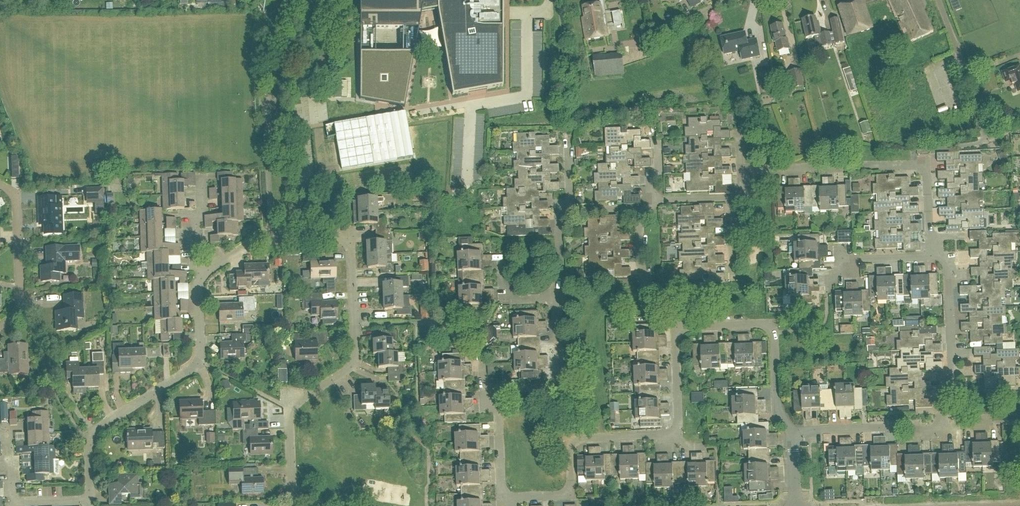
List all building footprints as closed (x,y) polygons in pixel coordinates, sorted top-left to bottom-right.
[(360,30),(418,30),(421,13),(437,10),(452,96),(503,87),(503,0),(360,0),(360,30)] [(691,8),(700,4),(699,2),(703,0),(687,0),(691,8)] [(865,1),(864,0),(858,0),(837,7),(847,38),(874,29),(866,5),(881,0),(868,0),(865,1)] [(924,0),(887,0),(895,20),(897,19),(909,45),(934,33),(924,12),(926,6),(927,6),(924,0)] [(602,15),(600,4),(583,7),(585,18),(583,19),(587,41),(609,37),(605,15),(602,15)] [(829,33),(822,35),(820,29),(818,29),(816,18),(803,21),(807,39),(815,37),(818,48),(832,45),(832,44),(836,44),(836,45),(844,43),(842,31),(839,19),(830,20),(833,33),(829,34),(829,33)] [(786,40),(783,25),(771,28),(775,43),(776,43),(778,53),(790,50),(788,40),(786,40)] [(748,44),(745,33),(735,36),(735,37),(721,40),(725,55),(740,52),(742,61),(760,57),(757,40),(756,40),(756,42),(748,44)] [(360,53),(360,83),(366,83),(366,101),(375,102),(405,107),(414,53),(360,53)] [(596,78),(625,75),(622,53),(593,56),(596,78)] [(751,77),(761,77),(762,66),(752,66),(751,77)] [(1019,92),(1019,67),(1003,73),(1007,83),(1011,81),(1013,86),(1016,85),(1019,93),(1019,92)] [(847,82),(854,80),(851,68),(843,71),(847,82)] [(801,70),(789,72),(793,90),(804,87),(801,70)] [(405,112),(334,125),(342,170),(413,158),(407,124),(405,112)] [(722,140),(731,140),(730,131),(719,132),(718,128),(721,128),(721,121),(720,121),(720,118),(711,118),(711,122),(707,122),(707,119),(689,119),(689,128),(685,128),(686,138),(689,138),(708,137),(708,133),(714,133),(714,140),(722,140)] [(872,133),(868,121),(860,125),(863,136),(872,133)] [(642,149),(642,150),(651,149),(650,141),(638,142),(638,137),(641,137),(641,131),(628,131),(627,128),(609,129),(609,138),(605,138),(606,148),(610,148),(610,147),(628,147),(628,143),(634,142),(634,149),(634,150),(642,149)] [(550,155),(550,156),(559,156),(558,147),(546,148),(546,143),(549,143),(549,137),(535,137),(535,134),(517,135),(517,144),(513,144),(514,154),(518,154),(536,153),(536,149),(542,148),(542,155),(542,156),(550,155)] [(714,140),(708,140),(708,137),(689,138),(689,147),(686,147),(686,157),(690,156),(708,155),(708,151),(714,151),(714,158),(715,158),(722,158),(731,158),(731,150),(719,150),(719,146),(722,146),(722,140),(714,140)] [(634,149),(628,149),(628,147),(610,147),(610,148),(610,156),(606,156),(606,165),(606,166),(616,166),(617,169),(629,168),(628,161),(634,161),(635,168),(651,168),(651,159),(639,160),(639,155),(642,155),(642,150),(642,149),(634,150),(634,149)] [(542,156),(542,155),(536,155),(536,153),(518,154),(518,162),(514,162),(514,172),(518,172),(537,171),(537,167),(543,166),(543,174),(551,174),(559,174),(559,165),(547,166),(547,162),(550,161),(550,156),(550,155),(542,156)] [(979,174),(979,166),(983,166),(982,156),(960,156),(960,162),(954,162),(954,154),(937,155),(938,163),(950,162),(950,166),(947,166),(947,172),(954,172),(955,172),(960,172),(961,175),(979,174)] [(715,158),(714,158),(709,158),(709,155),(708,155),(690,156),(690,165),(686,165),(687,175),(690,174),(709,173),(709,169),(715,169),(715,176),(723,176),(732,176),(732,168),(720,168),(720,164),(723,164),(722,158),(715,158)] [(595,175),(595,185),(599,185),(599,184),(617,184),(617,180),(623,179),(624,186),(624,187),(631,186),(640,186),(640,178),(628,178),(628,174),(631,174),(631,168),(629,168),(617,169),(616,166),(606,166),(606,165),(598,165),(598,175),(595,175)] [(543,174),(537,174),(537,171),(518,172),(519,181),(515,181),(515,190),(525,190),(525,194),(538,193),(537,192),(537,186),(543,185),(544,192),(560,192),(560,184),(548,184),(548,180),(551,180),(551,174),(543,174)] [(955,179),(955,172),(954,172),(947,172),(938,172),(938,181),(950,180),(951,185),(947,185),(947,190),(947,191),(955,190),(955,191),(961,190),(961,193),(980,193),(980,192),(980,184),(983,184),(983,174),(979,174),(961,175),(961,179),(955,179)] [(222,195),(242,194),(242,180),(232,180),(231,173),(218,174),(218,182),(221,181),(222,195)] [(715,176),(709,176),(709,173),(690,174),(691,183),(687,183),(687,193),(710,192),(710,187),(716,187),(716,195),(733,194),(733,186),(723,186),(723,182),(723,176),(715,176)] [(163,196),(184,196),(184,188),(195,187),(195,175),(195,174),(182,174),(182,182),(178,182),(178,175),(162,175),(163,196)] [(910,197),(918,197),(918,189),(909,189),(909,185),(909,178),(895,179),(895,175),(877,176),(877,185),(873,185),(874,195),(877,195),(896,194),(896,190),(902,190),(902,197),(910,197)] [(786,214),(796,214),(795,181),(789,181),(789,191),(786,191),(786,188),(778,188),(778,209),(786,209),(786,214)] [(813,208),(812,187),(804,188),(804,191),(795,191),(795,181),(796,214),(805,213),(805,209),(813,208)] [(624,186),(618,186),(617,186),(617,184),(599,184),(599,185),(599,193),(595,193),(596,203),(618,202),(618,198),(624,197),(624,205),(641,204),(641,196),(628,197),(628,192),(631,192),(631,186),(624,187),(624,186)] [(838,186),(838,189),(829,190),(830,212),(839,212),(839,207),(847,207),(851,207),(851,200),(847,200),(846,194),(851,194),(851,186),(838,186)] [(830,212),(829,190),(820,190),(820,187),(812,187),(813,208),(820,208),(820,213),(830,212)] [(103,189),(87,189),(87,201),(103,201),(103,189)] [(539,192),(537,192),(538,193),(525,194),(525,190),(515,190),(507,190),(507,199),(504,199),(504,209),(508,209),(526,208),(526,203),(532,203),(532,211),(540,211),(549,211),(548,202),(536,203),(536,198),(540,198),(539,192)] [(956,198),(955,191),(955,190),(947,191),(947,190),(939,191),(939,199),(951,199),(951,203),(948,203),(948,209),(956,208),(956,209),(962,209),(962,211),(980,211),(980,210),(980,202),(984,202),(984,192),(980,192),(980,193),(961,193),(961,197),(956,198)] [(222,209),(243,208),(242,194),(222,195),(222,209)] [(902,197),(896,197),(896,194),(877,195),(878,203),(874,204),(874,214),(878,213),(897,213),(897,208),(902,208),(903,215),(910,215),(919,215),(919,206),(910,207),(910,202),(910,197),(902,197)] [(184,196),(163,196),(163,210),(184,210),(184,196)] [(56,198),(38,198),(39,221),(44,220),(45,235),(62,235),(62,214),(61,198),(56,198)] [(353,213),(376,212),(376,204),(383,203),(383,199),(358,199),(358,202),(352,202),(353,213)] [(678,217),(678,227),(682,227),(682,226),(701,225),(701,221),(706,221),(707,228),(715,228),(724,228),(724,220),(712,220),(711,216),(714,216),(714,205),(700,205),(700,207),(682,208),(682,217),(678,217)] [(238,222),(243,222),(243,208),(222,209),(222,216),(205,217),(205,223),(212,223),(217,223),(238,222)] [(532,211),(526,211),(526,208),(508,209),(508,218),(504,218),(504,228),(508,228),(508,237),(534,236),(533,229),(549,229),(549,220),(537,221),(537,217),(540,217),(540,211),(532,211)] [(956,216),(956,209),(956,208),(948,209),(939,209),(940,217),(949,217),(949,221),(949,227),(963,227),(963,230),(981,230),(981,221),(985,221),(984,210),(980,210),(980,211),(962,211),(962,216),(956,216)] [(140,225),(161,225),(161,210),(140,211),(140,225)] [(384,220),(377,220),(376,212),(353,213),(353,225),(359,225),(371,225),(371,231),(375,231),(384,230),(384,220)] [(903,215),(897,215),(897,213),(878,213),(878,222),(875,222),(875,232),(879,232),(879,231),(897,231),(897,226),(903,226),(903,233),(904,234),(911,233),(911,234),(920,233),(920,225),(908,225),(907,221),(911,221),(910,215),(903,215)] [(589,239),(607,238),(607,241),(613,241),(621,241),(630,241),(630,233),(618,233),(617,229),(621,229),(620,223),(620,217),(606,217),(606,220),(588,221),(588,230),(585,230),(585,240),(589,239)] [(238,236),(238,222),(217,223),(217,236),(210,236),(210,244),(226,244),(226,236),(238,236)] [(141,239),(162,238),(161,225),(140,225),(141,239)] [(707,228),(701,228),(701,225),(682,226),(682,227),(683,235),(679,235),(679,245),(683,245),(702,244),(701,240),(707,240),(707,246),(708,246),(708,247),(716,246),(725,246),(724,238),(712,238),(712,234),(715,234),(715,228),(707,228)] [(416,237),(423,236),(423,229),(415,229),(416,237)] [(903,233),(897,233),(897,231),(879,231),(879,232),(879,240),(875,240),(876,250),(898,249),(898,244),(904,244),(904,252),(921,251),(920,243),(908,243),(908,239),(911,239),(911,234),(911,233),(904,234),(903,233)] [(839,244),(853,244),(853,232),(838,232),(839,244)] [(1012,253),(1012,244),(1015,244),(1015,234),(992,235),(993,240),(987,240),(987,232),(970,233),(970,241),(983,241),(983,245),(979,245),(980,251),(987,251),(994,250),(994,254),(1012,253)] [(366,243),(367,256),(385,255),(385,247),(392,246),(391,236),(388,236),(375,237),(375,243),(366,243)] [(795,254),(829,253),(829,247),(817,247),(817,244),(820,244),(820,236),(799,236),(799,244),(791,244),(789,246),(790,254),(795,254)] [(173,252),(179,252),(179,245),(162,246),(162,238),(141,239),(141,253),(147,253),(168,252),(173,252)] [(621,247),(621,241),(613,241),(607,241),(607,238),(589,239),(589,248),(585,248),(586,258),(589,257),(608,256),(608,252),(614,252),(614,259),(622,259),(631,259),(630,251),(618,251),(618,247),(621,247)] [(458,263),(481,262),(481,254),(484,254),(483,245),(473,246),(473,239),(459,239),(459,240),(460,240),(460,246),(462,246),(463,254),(458,254),(458,263)] [(708,246),(707,246),(702,247),(702,244),(683,245),(684,253),(680,253),(680,263),(684,263),(684,262),(702,262),(702,258),(708,258),(708,264),(709,264),(709,265),(716,264),(716,265),(725,264),(725,256),(713,256),(713,252),(716,252),(716,246),(708,247),(708,246)] [(42,282),(59,281),(59,274),(65,274),(64,262),(77,262),(77,248),(79,248),(79,247),(64,248),(46,248),(46,267),(41,268),(42,282)] [(987,251),(980,251),(971,251),(971,259),(983,259),(983,263),(980,263),(980,269),(988,269),(994,269),(994,271),(1013,271),(1012,262),(1016,262),(1016,252),(1012,253),(994,254),(993,254),(994,258),(988,258),(987,251)] [(169,266),(168,252),(147,253),(147,264),(141,264),(142,267),(169,266)] [(811,271),(813,270),(821,270),(821,262),(818,262),(817,253),(829,253),(795,254),(795,263),(800,263),(800,270),(800,271),(811,270),(811,271)] [(317,262),(316,255),(303,256),(303,263),(310,263),(311,280),(336,279),(335,262),(317,262)] [(392,264),(391,255),(385,255),(367,256),(367,269),(380,269),(380,275),(393,275),(392,264)] [(614,259),(608,259),(608,256),(589,257),(590,266),(586,266),(586,276),(608,275),(608,270),(614,270),(615,278),(631,277),(631,269),(619,269),(619,265),(622,265),(622,259),(614,259)] [(459,280),(485,279),(484,271),(481,271),(481,262),(458,263),(459,280)] [(709,264),(708,264),(702,265),(702,262),(684,262),(684,263),(684,271),(680,271),(681,281),(701,280),(701,276),(707,275),(707,283),(714,283),(726,283),(726,274),(714,275),(713,271),(717,271),(716,265),(716,264),(709,265),(709,264)] [(230,292),(238,292),(238,289),(250,289),(250,288),(269,287),(269,281),(268,265),(244,266),(245,274),(237,274),(237,277),(229,277),(230,292)] [(179,279),(186,279),(186,273),(169,273),(169,266),(142,267),(142,269),(147,269),(148,281),(153,280),(174,279),(174,280),(179,280),(179,279)] [(912,279),(912,276),(903,276),(904,297),(912,297),(912,302),(917,302),(920,301),(921,301),(920,268),(920,276),(915,276),(915,279),(912,279)] [(920,268),(921,301),(931,301),(930,296),(938,296),(938,275),(929,275),(929,278),(926,278),(926,268),(920,268)] [(878,303),(887,303),(886,269),(877,269),(877,277),(869,277),(870,291),(870,298),(878,298),(878,303)] [(904,297),(903,276),(895,277),(895,280),(887,280),(887,269),(886,269),(887,303),(897,302),(897,298),(904,297)] [(988,269),(980,269),(971,269),(972,277),(984,277),(984,281),(981,281),(981,287),(982,287),(995,286),(995,290),(1005,289),(1005,290),(1013,289),(1013,281),(1017,280),(1016,270),(1013,271),(994,271),(994,276),(988,276),(988,269)] [(813,278),(813,270),(811,271),(811,270),(800,271),(800,270),(785,271),(786,288),(808,287),(814,287),(814,281),(811,281),(811,278),(813,278)] [(377,278),(376,271),(366,272),(367,280),(377,278)] [(383,297),(401,297),(401,288),(408,288),(408,277),(395,278),(395,284),(383,285),(383,297)] [(154,294),(175,293),(174,280),(174,279),(153,280),(154,294)] [(460,297),(495,296),(494,290),(482,290),(482,288),(485,287),(485,279),(459,280),(460,297)] [(702,294),(714,293),(714,285),(702,286),(702,294)] [(1006,299),(1005,290),(1005,289),(995,290),(995,286),(982,287),(983,294),(977,294),(977,287),(960,288),(960,296),(972,295),(972,300),(969,300),(969,306),(978,305),(978,306),(983,305),(984,308),(1002,307),(1002,299),(1006,299)] [(808,287),(786,288),(786,297),(791,297),(791,305),(812,305),(811,296),(809,296),(808,287)] [(863,313),(871,312),(871,298),(870,298),(870,291),(862,292),(862,295),(859,295),(859,292),(853,292),(853,295),(854,318),(863,318),(863,313)] [(854,321),(854,318),(853,295),(844,295),(844,292),(836,292),(836,314),(844,313),(844,318),(851,318),(851,321),(854,321)] [(154,308),(175,307),(175,293),(154,294),(154,308)] [(311,316),(320,316),(320,320),(322,320),(322,326),(331,325),(333,325),(335,323),(336,322),(337,320),(337,302),(322,303),(322,295),(305,295),(305,310),(311,310),(311,316)] [(82,310),(82,304),(82,296),(64,296),(65,312),(56,313),(56,332),(75,331),(75,319),(83,319),(83,310),(82,310)] [(495,302),(495,296),(460,297),(460,315),(486,314),(486,305),(482,305),(482,302),(495,302)] [(409,297),(401,297),(383,297),(384,310),(396,310),(396,316),(409,316),(409,297)] [(220,323),(243,322),(242,312),(255,311),(254,299),(239,299),(239,305),(219,306),(220,323)] [(1006,317),(1006,307),(1002,307),(984,308),(984,312),(978,313),(977,306),(978,306),(978,305),(969,306),(961,306),(961,314),(973,314),(973,318),(970,318),(970,324),(978,324),(984,324),(984,326),(1003,326),(1002,317),(1006,317)] [(154,308),(155,322),(160,322),(160,321),(176,321),(176,320),(175,307),(154,308)] [(514,330),(536,329),(536,320),(539,320),(539,312),(518,312),(518,320),(513,320),(514,330)] [(182,335),(181,320),(176,320),(176,321),(160,321),(160,322),(161,343),(169,342),(169,335),(182,335)] [(1007,335),(1007,325),(1003,326),(984,326),(984,331),(978,331),(978,324),(970,324),(961,324),(962,333),(974,332),(974,336),(971,336),(971,342),(984,342),(985,345),(1003,344),(1003,335),(1007,335)] [(633,343),(667,342),(667,336),(656,337),(656,334),(659,334),(658,325),(637,326),(638,334),(633,334),(633,343)] [(897,342),(897,352),(901,352),(919,351),(919,346),(925,346),(925,354),(926,354),(933,354),(942,354),(942,345),(930,346),(929,342),(932,341),(932,335),(937,335),(936,327),(919,328),(918,332),(901,333),(901,342),(897,342)] [(519,346),(540,346),(540,338),(537,338),(536,329),(514,330),(514,339),(519,339),(519,346)] [(393,354),(393,345),(397,345),(397,331),(382,331),(382,340),(372,341),(373,355),(378,355),(393,354)] [(221,360),(244,359),(243,344),(246,344),(245,335),(231,336),(232,343),(220,344),(221,360)] [(302,343),(302,335),(290,335),(290,346),(295,346),(295,361),(318,360),(317,342),(302,343)] [(745,370),(744,336),(738,336),(738,347),(736,347),(736,344),(727,345),(728,366),(736,365),(736,370),(742,370),(742,373),(745,373),(745,370)] [(744,336),(745,370),(755,369),(754,365),(762,365),(762,355),(767,355),(766,343),(753,344),(753,347),(750,347),(750,336),(744,336)] [(638,360),(660,360),(659,351),(656,351),(656,349),(656,343),(667,343),(667,342),(633,343),(633,353),(638,352),(638,360)] [(132,369),(131,351),(124,352),(124,344),(113,345),(113,357),(119,357),(119,373),(132,373),(132,369)] [(131,351),(132,369),(145,369),(144,344),(139,344),(139,351),(131,351)] [(23,345),(16,346),(17,346),(8,346),(9,356),(4,356),(5,361),(0,361),(0,374),(9,373),(9,375),(25,375),(25,368),(28,368),(28,361),(26,361),(25,347),(23,347),(23,345)] [(711,371),(711,348),(702,348),(701,345),(693,346),(694,367),(702,367),(702,371),(711,371)] [(720,366),(728,366),(727,345),(719,345),(719,348),(716,348),(711,348),(711,371),(721,371),(720,366)] [(537,354),(540,354),(540,346),(519,346),(519,347),(512,347),(512,355),(515,355),(515,364),(549,362),(548,357),(537,357),(537,354)] [(987,360),(984,360),(984,366),(992,366),(997,366),(998,369),(1016,368),(1016,360),(1019,360),(1019,350),(997,351),(997,355),(991,355),(991,348),(974,348),(974,357),(987,356),(987,360)] [(933,360),(933,354),(926,354),(925,354),(919,354),(919,351),(901,352),(901,360),(897,360),(898,369),(898,370),(908,369),(908,373),(920,372),(920,365),(926,365),(926,372),(943,372),(943,363),(930,364),(930,360),(933,360)] [(92,354),(92,363),(104,363),(103,353),(92,354)] [(388,375),(403,375),(403,363),(398,363),(398,354),(393,354),(378,355),(378,369),(388,368),(388,375)] [(439,373),(473,372),(473,366),(462,366),(461,363),(465,363),(464,355),(443,356),(443,364),(436,364),(435,365),(435,373),(439,373)] [(657,377),(668,377),(668,371),(657,371),(657,368),(660,368),(660,360),(638,360),(639,368),(634,368),(634,378),(657,377)] [(549,362),(515,364),(515,373),(520,373),(520,381),(541,380),(541,372),(538,372),(538,369),(549,369),(549,362)] [(85,371),(86,388),(99,388),(98,375),(104,375),(104,363),(92,363),(93,370),(85,371)] [(86,388),(85,371),(79,371),(78,364),(66,364),(67,380),(73,380),(73,389),(74,389),(74,394),(86,393),(86,388)] [(992,366),(984,366),(975,367),(975,375),(987,374),(987,379),(984,379),(985,391),(999,390),(999,388),(1017,387),(1016,378),(1019,378),(1019,368),(1016,368),(998,369),(998,374),(992,374),(992,366)] [(886,379),(887,389),(890,389),(890,388),(909,388),(909,387),(908,387),(908,383),(914,383),(915,391),(922,391),(932,391),(931,382),(919,383),(919,378),(922,378),(922,372),(920,372),(908,373),(908,369),(898,370),(898,369),(890,370),(890,379),(886,379)] [(287,384),(287,371),(278,371),(278,384),(287,384)] [(439,382),(444,382),(444,390),(466,389),(465,381),(462,381),(462,378),(473,378),(473,372),(439,373),(439,382)] [(635,387),(635,394),(661,394),(660,386),(657,386),(657,377),(634,378),(635,387)] [(219,383),(222,391),(231,388),(228,380),(219,383)] [(854,385),(845,386),(846,420),(852,419),(852,408),(855,408),(855,411),(863,411),(863,390),(855,390),(854,385)] [(375,391),(375,386),(360,386),(361,396),(354,396),(354,411),(366,411),(366,406),(375,406),(375,391)] [(840,420),(846,420),(845,386),(836,386),(836,391),(828,391),(829,412),(837,412),(837,409),(840,409),(840,420)] [(806,421),(812,421),(811,387),(802,387),(802,392),(794,392),(795,413),(803,413),(803,410),(806,410),(806,421)] [(829,412),(828,391),(821,391),(821,387),(811,387),(812,421),(813,421),(812,410),(821,409),(821,412),(829,412)] [(909,391),(909,390),(909,388),(890,388),(890,389),(891,398),(887,398),(887,408),(909,407),(909,403),(915,402),(915,409),(932,409),(932,400),(920,401),(919,397),(923,396),(922,391),(915,391),(909,391)] [(440,407),(463,406),(463,397),(466,397),(466,389),(444,390),(445,397),(440,398),(440,407)] [(375,406),(375,410),(385,410),(385,415),(394,415),(393,406),(389,406),(389,390),(375,391),(375,406)] [(732,398),(733,408),(755,407),(755,399),(758,398),(758,390),(737,391),(737,398),(732,398)] [(692,404),(704,403),(704,393),(692,394),(692,404)] [(661,402),(661,394),(635,394),(636,412),(670,410),(669,405),(658,405),(658,402),(661,402)] [(233,404),(234,420),(228,424),(232,431),(242,430),(242,431),(250,430),(268,429),(268,422),(257,423),(257,420),(260,420),(259,403),(255,403),(255,401),(241,402),(241,404),(233,404)] [(202,412),(202,402),(179,403),(180,419),(198,418),(199,426),(216,426),(215,412),(202,412)] [(463,406),(440,407),(441,416),(445,416),(446,424),(467,423),(467,415),(463,415),(463,406)] [(759,416),(756,416),(755,407),(733,408),(733,417),(738,417),(738,425),(748,425),(759,424),(759,416)] [(670,410),(636,412),(636,421),(641,421),(641,429),(662,428),(662,420),(659,420),(658,417),(670,416),(670,410)] [(28,434),(49,433),(48,412),(32,412),(33,419),(27,420),(28,434)] [(769,432),(769,424),(759,424),(748,425),(748,432),(744,432),(744,442),(767,441),(766,432),(769,432)] [(456,444),(490,443),(489,437),(478,437),(478,434),(481,434),(481,426),(460,427),(460,434),(456,435),(456,444)] [(152,433),(151,430),(127,431),(128,437),(127,437),(127,439),(128,439),(128,451),(152,450),(152,449),(165,449),(164,433),(152,433)] [(202,430),(203,440),(211,440),(211,430),(202,430)] [(258,430),(250,430),(242,431),(243,445),(251,444),(251,456),(272,455),(271,437),(258,438),(258,430)] [(49,447),(49,433),(28,434),(28,447),(28,448),(49,447)] [(982,446),(982,435),(982,434),(976,435),(976,446),(973,446),(973,443),(965,443),(965,453),(965,464),(966,464),(973,464),(973,469),(983,468),(983,464),(982,446)] [(856,468),(864,468),(863,447),(855,447),(855,450),(852,450),(852,439),(846,440),(847,473),(856,473),(856,468)] [(838,473),(847,473),(846,440),(840,440),(840,451),(837,451),(837,448),(829,448),(830,469),(838,469),(838,473)] [(770,450),(767,450),(767,441),(744,442),(744,451),(749,451),(749,459),(770,458),(770,450)] [(983,464),(983,468),(992,468),(992,463),(1000,463),(999,442),(991,442),(991,445),(982,446),(983,464)] [(461,461),(482,460),(482,452),(479,452),(479,443),(490,443),(456,444),(456,453),(461,453),(461,461)] [(948,446),(949,479),(949,480),(959,479),(959,474),(966,474),(966,464),(965,464),(965,453),(957,454),(957,457),(954,457),(954,445),(948,446)] [(35,461),(56,460),(55,446),(49,447),(28,448),(28,447),(23,447),(23,448),(17,448),(17,454),(34,454),(35,461)] [(881,472),(880,449),(872,449),(872,446),(863,447),(864,468),(871,468),(872,472),(881,472)] [(898,456),(898,446),(889,446),(889,449),(880,449),(881,472),(890,471),(890,467),(898,467),(898,456)] [(949,480),(949,479),(948,446),(942,446),(943,457),(940,457),(940,454),(931,454),(932,475),(940,475),(940,480),(946,480),(946,484),(949,484),(949,480)] [(621,481),(627,481),(630,481),(629,447),(623,447),(623,459),(620,459),(620,456),(612,456),(613,477),(621,476),(621,481)] [(639,476),(647,476),(647,465),(647,464),(647,455),(638,455),(638,458),(630,458),(629,447),(630,481),(640,481),(639,476)] [(586,478),(587,482),(596,482),(595,448),(589,449),(590,460),(587,460),(586,457),(578,457),(579,478),(586,478)] [(601,456),(601,448),(595,448),(596,482),(613,482),(612,456),(601,456)] [(698,488),(699,488),(697,454),(692,455),(692,466),(689,466),(689,463),(681,463),(681,484),(689,484),(689,489),(695,488),(695,492),(698,491),(698,488)] [(697,454),(699,488),(708,488),(708,483),(716,483),(715,462),(707,462),(707,465),(704,465),(703,454),(697,454)] [(925,476),(932,475),(931,454),(923,455),(923,458),(915,458),(915,480),(915,484),(918,484),(918,481),(925,480),(925,476)] [(681,484),(681,463),(673,464),(673,467),(670,467),(669,455),(663,456),(664,467),(665,490),(674,489),(674,484),(681,484)] [(915,480),(915,458),(906,458),(906,455),(898,456),(898,467),(898,477),(906,476),(906,481),(912,481),(912,484),(915,484),(915,480)] [(745,476),(779,475),(779,469),(768,469),(767,466),(770,466),(770,458),(749,459),(749,466),(745,466),(745,476)] [(56,460),(35,461),(35,475),(30,475),(30,470),(23,470),(23,476),(27,475),(27,483),(43,482),(43,475),(56,475),(56,474),(59,474),(58,461),(56,461),(56,460)] [(479,468),(482,468),(482,460),(461,461),(461,469),(457,469),(457,478),(491,477),(490,471),(480,471),(479,468)] [(664,467),(655,467),(655,464),(647,464),(647,465),(647,476),(647,486),(655,485),(655,490),(665,490),(664,467)] [(243,479),(243,470),(231,470),(232,483),(241,483),(242,494),(264,494),(263,479),(243,479)] [(779,475),(745,476),(746,485),(750,485),(750,493),(771,492),(771,484),(768,484),(768,475),(779,475)] [(137,485),(137,476),(118,477),(119,486),(110,486),(110,496),(131,495),(132,498),(141,498),(141,485),(137,485)] [(462,495),(483,494),(483,486),(480,486),(480,483),(491,483),(491,477),(457,478),(457,487),(462,487),(462,495)] [(738,502),(738,497),(733,498),(733,488),(725,488),(725,502),(738,502)] [(637,491),(627,492),(627,500),(638,499),(637,491)] [(492,505),(481,505),(481,502),(484,502),(483,494),(462,495),(463,502),(458,502),(458,505),(492,505)]
